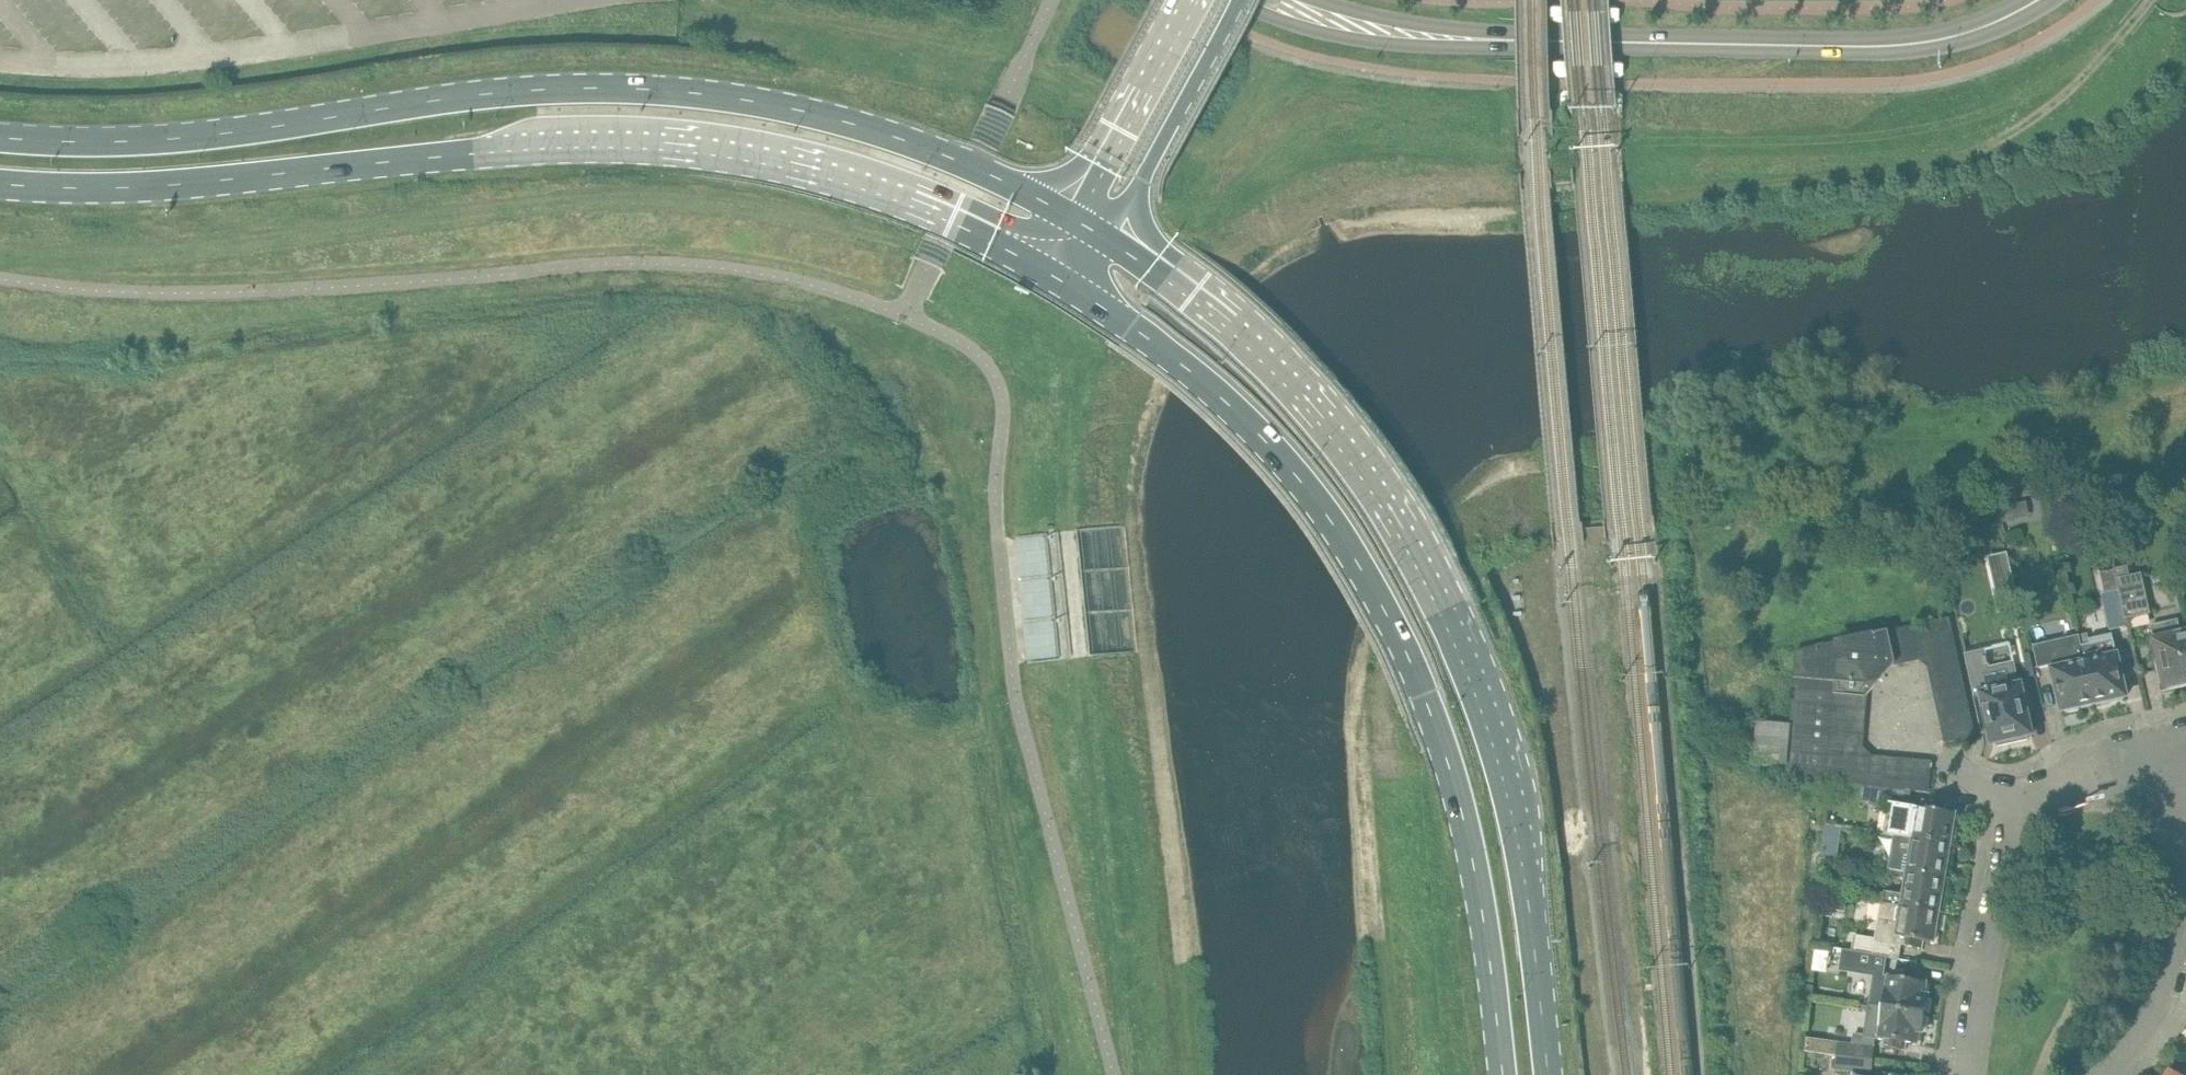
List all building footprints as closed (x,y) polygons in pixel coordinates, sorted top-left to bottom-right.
[(2011,506),(2001,508),(2004,523),(2014,522),(2011,506)] [(2007,556),(1989,560),(1999,601),(2016,596),(2007,556)] [(2127,567),(2117,569),(2127,618),(2149,613),(2141,574),(2129,577),(2127,567)] [(2127,618),(2117,569),(2115,570),(2120,591),(2102,595),(2110,629),(2129,625),(2127,618)] [(1948,620),(1912,628),(1919,658),(1929,666),(1957,660),(1948,620)] [(2185,684),(2185,634),(2181,635),(2177,620),(2151,626),(2165,688),(2185,684)] [(1912,628),(1900,630),(1907,661),(1919,658),(1912,628)] [(1894,664),(1907,661),(1900,630),(1887,633),(1894,664)] [(1785,778),(1865,785),(1869,785),(1871,757),(1862,747),(1867,684),(1882,667),(1894,664),(1887,633),(1877,636),(1876,634),(1796,651),(1796,653),(1788,654),(1787,663),(1795,664),(1789,728),(1758,725),(1755,762),(1786,765),(1785,778)] [(2087,634),(2079,636),(2094,704),(2108,701),(2110,703),(2122,700),(2123,697),(2126,697),(2121,673),(2123,671),(2120,659),(2118,658),(2113,639),(2112,634),(2089,639),(2087,634)] [(2070,638),(2032,646),(2037,669),(2052,665),(2053,672),(2051,674),(2054,686),(2056,687),(2062,711),(2065,710),(2067,712),(2078,710),(2079,707),(2094,704),(2079,636),(2070,638)] [(1985,650),(1966,654),(1974,694),(1982,728),(1983,734),(1990,733),(1992,743),(1996,742),(1997,746),(2028,739),(2027,736),(2032,735),(2026,707),(2030,706),(2025,684),(2025,683),(2019,684),(2014,662),(1989,668),(1985,650)] [(1960,672),(1957,660),(1929,666),(1932,678),(1960,672)] [(1962,684),(1960,672),(1932,678),(1935,690),(1962,684)] [(1965,696),(1962,684),(1935,690),(1937,703),(1965,696)] [(1968,709),(1965,696),(1937,703),(1940,715),(1968,709)] [(1970,721),(1968,709),(1940,715),(1943,727),(1970,721)] [(1973,735),(1970,721),(1943,727),(1946,741),(1973,735)] [(1869,785),(1883,787),(1885,758),(1871,757),(1869,785)] [(1885,758),(1883,787),(1897,788),(1900,760),(1885,758)] [(1897,788),(1910,789),(1911,789),(1914,761),(1900,760),(1897,788)] [(1930,763),(1914,761),(1911,789),(1928,791),(1930,763)] [(1885,835),(1894,836),(1955,846),(1958,827),(1954,827),(1956,815),(1945,813),(1946,805),(1924,802),(1922,809),(1907,806),(1910,789),(1897,788),(1883,787),(1869,785),(1865,785),(1862,800),(1890,805),(1885,835)] [(1841,827),(1825,825),(1823,837),(1839,839),(1841,827)] [(1894,836),(1888,870),(1908,873),(1949,880),(1955,846),(1894,836)] [(1889,892),(1887,904),(1943,914),(1949,880),(1908,873),(1904,895),(1889,892)] [(1940,932),(1943,914),(1887,904),(1883,904),(1878,939),(1856,936),(1853,952),(1893,959),(1899,960),(1900,945),(1922,949),(1923,941),(1934,943),(1936,931),(1940,932)] [(1850,952),(1848,964),(1891,971),(1893,959),(1853,952),(1850,952)] [(1872,989),(1870,1006),(1926,1015),(1929,996),(1924,995),(1926,983),(1915,982),(1916,974),(1894,971),(1893,978),(1885,977),(1874,975),(1874,978),(1872,989)] [(1865,1035),(1865,1037),(1876,1038),(1884,1040),(1883,1047),(1905,1050),(1906,1043),(1917,1045),(1919,1033),(1923,1033),(1926,1015),(1870,1006),(1865,1035)] [(1833,1041),(1831,1055),(1838,1056),(1872,1060),(1874,1046),(1875,1046),(1876,1038),(1865,1037),(1865,1035),(1853,1033),(1852,1044),(1840,1042),(1833,1041)] [(1838,1056),(1836,1069),(1870,1073),(1872,1060),(1838,1056)]
